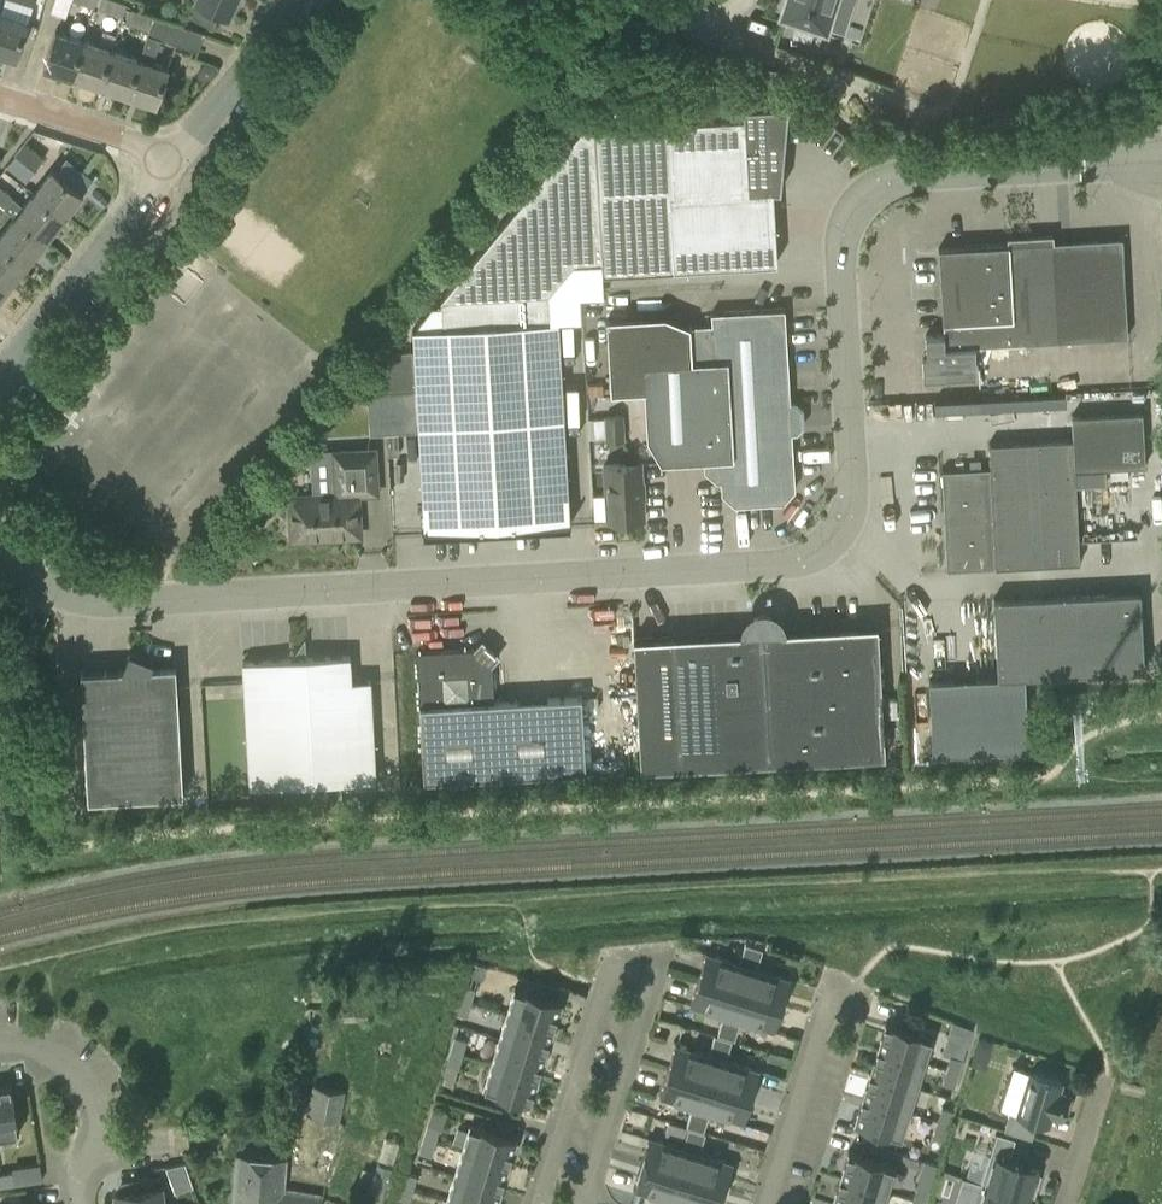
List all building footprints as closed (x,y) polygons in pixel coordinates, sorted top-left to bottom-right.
[(65,16),(71,0),(55,0),(51,11),(65,16)] [(127,3),(120,0),(102,0),(99,8),(123,16),(127,3)] [(228,17),(236,0),(194,0),(193,0),(228,17)] [(782,12),(826,26),(826,24),(842,29),(851,3),(843,0),(786,0),(782,12)] [(126,21),(150,29),(154,16),(154,15),(137,9),(131,7),(126,21)] [(28,23),(0,14),(0,53),(16,59),(28,23)] [(140,58),(128,95),(157,104),(169,68),(153,63),(160,38),(198,51),(205,32),(154,16),(150,29),(148,33),(148,34),(140,58)] [(43,67),(73,77),(84,40),(55,31),(43,67)] [(84,40),(73,77),(100,86),(112,49),(93,43),(84,40)] [(128,95),(140,58),(112,49),(100,86),(128,95)] [(202,67),(198,74),(202,78),(206,80),(210,78),(217,69),(216,66),(206,63),(202,67)] [(669,120),(591,126),(602,258),(672,254),(673,268),(777,262),(777,258),(773,189),(779,189),(774,108),(743,110),(743,115),(669,120)] [(575,261),(602,258),(591,126),(583,127),(440,298),(442,327),(412,328),(424,532),(570,524),(558,320),(551,321),(549,291),(575,261)] [(35,170),(15,154),(6,165),(26,181),(35,170)] [(47,239),(65,216),(35,194),(25,206),(13,197),(4,189),(14,177),(4,170),(0,175),(0,203),(17,216),(47,239)] [(83,193),(54,170),(35,194),(65,216),(83,193)] [(0,238),(0,240),(28,262),(47,239),(17,216),(0,238)] [(922,355),(923,377),(946,376),(946,374),(975,373),(974,345),(1128,336),(1122,237),(1053,241),(1053,234),(1027,235),(1027,243),(938,248),(944,334),(925,335),(926,355),(922,355)] [(10,285),(28,262),(0,240),(0,278),(10,285)] [(10,285),(0,278),(0,298),(10,285)] [(666,316),(607,319),(611,392),(625,391),(644,390),(644,395),(647,438),(661,462),(703,459),(704,470),(717,481),(721,481),(721,493),(734,504),(783,501),(795,489),(791,430),(796,429),(801,423),(800,407),(794,402),(790,402),(784,309),(711,313),(712,324),(689,325),(666,316)] [(413,389),(410,351),(388,352),(355,393),(366,392),(413,389)] [(990,468),(942,470),(942,471),(947,569),(1080,562),(1075,483),(1106,482),(1105,467),(1145,465),(1143,412),(1072,416),(1073,439),(989,444),(990,468)] [(624,414),(604,415),(605,418),(590,418),(591,438),(606,437),(606,441),(625,439),(624,414)] [(291,540),(359,535),(357,496),(381,495),(378,446),(331,449),(334,493),(288,496),(291,540)] [(605,465),(608,522),(643,519),(640,468),(625,468),(625,464),(605,465)] [(1140,591),(993,599),(995,633),(997,677),(931,680),(934,754),(1030,748),(1026,675),(1144,669),(1140,591)] [(633,640),(641,769),(683,766),(770,761),(770,762),(885,755),(878,628),(878,625),(782,631),(781,630),(781,627),(780,625),(779,623),(777,620),(776,618),(774,617),(772,616),(771,615),(769,614),(767,613),(764,613),(762,613),(760,613),(758,613),(756,614),(753,615),(752,616),(750,617),(748,618),(746,620),(745,622),(745,623),(744,625),(743,627),(743,629),(742,632),(742,634),(675,638),(633,640)] [(494,700),(492,665),(474,648),(417,651),(424,779),(585,769),(581,696),(494,700)] [(129,651),(122,668),(80,671),(88,800),(183,794),(176,665),(151,666),(153,661),(129,651)] [(371,679),(351,680),(350,655),(307,658),(292,659),(243,661),(250,786),(377,779),(371,679)] [(754,946),(745,944),(742,954),(760,959),(763,949),(754,946)] [(739,963),(706,953),(698,979),(740,992),(748,966),(739,963)] [(757,969),(760,959),(742,954),(739,963),(748,966),(757,969)] [(790,979),(757,969),(748,966),(740,992),(782,1005),(790,979)] [(732,1018),(740,992),(698,979),(690,1005),(723,1015),(732,1018)] [(475,988),(463,984),(459,998),(471,1002),(475,988)] [(553,1027),(561,1002),(515,987),(507,1013),(553,1027)] [(782,1005),(740,992),(732,1018),(741,1020),(774,1031),(782,1005)] [(466,1016),(471,1002),(459,998),(455,1012),(466,1016)] [(546,1052),(553,1027),(507,1013),(499,1038),(546,1052)] [(741,1020),(732,1018),(723,1015),(720,1025),(738,1030),(741,1020)] [(932,1036),(886,1022),(878,1048),(924,1063),(932,1036)] [(734,1040),(738,1030),(720,1025),(717,1035),(734,1040)] [(715,1035),(711,1045),(729,1050),(732,1040),(715,1035)] [(467,1040),(455,1036),(450,1050),(462,1054),(467,1040)] [(538,1077),(546,1052),(499,1038),(491,1063),(538,1077)] [(992,1042),(978,1038),(974,1051),(982,1053),(990,1050),(992,1042)] [(667,1070),(709,1083),(717,1057),(708,1055),(675,1044),(667,1070)] [(726,1060),(729,1050),(711,1045),(708,1055),(717,1057),(726,1060)] [(924,1063),(878,1048),(870,1073),(917,1087),(924,1063)] [(458,1068),(462,1054),(450,1050),(446,1064),(458,1068)] [(951,1055),(947,1069),(958,1073),(963,1059),(951,1055)] [(759,1070),(726,1060),(717,1057),(709,1083),(751,1096),(759,1070)] [(530,1103),(538,1077),(491,1063),(483,1089),(530,1103)] [(954,1087),(958,1073),(947,1069),(942,1083),(954,1087)] [(701,1109),(709,1083),(667,1070),(659,1096),(692,1106),(701,1109)] [(1061,1116),(1068,1093),(1058,1090),(1060,1081),(1030,1071),(1018,1111),(1010,1109),(1004,1129),(1032,1137),(1037,1119),(1048,1122),(1050,1113),(1061,1116)] [(909,1112),(917,1087),(870,1073),(862,1098),(909,1112)] [(751,1096),(709,1083),(701,1109),(710,1112),(743,1122),(751,1096)] [(19,1132),(12,1084),(0,1086),(0,1135),(19,1132)] [(313,1084),(307,1113),(339,1120),(344,1090),(320,1085),(313,1084)] [(901,1138),(909,1112),(862,1098),(854,1123),(901,1138)] [(692,1106),(689,1116),(707,1121),(710,1112),(701,1109),(692,1106)] [(942,1107),(937,1121),(949,1124),(953,1110),(942,1107)] [(704,1131),(707,1121),(689,1116),(686,1126),(704,1131)] [(945,1138),(949,1124),(937,1121),(933,1135),(945,1138)] [(439,1128),(427,1124),(423,1138),(435,1142),(439,1128)] [(516,1139),(470,1124),(462,1150),(509,1164),(516,1139)] [(770,1142),(772,1131),(748,1126),(746,1137),(770,1142)] [(688,1128),(685,1138),(703,1143),(706,1133),(688,1128)] [(981,1182),(1028,1197),(1029,1193),(1034,1195),(1040,1174),(1035,1173),(1037,1168),(1008,1159),(1015,1138),(997,1132),(981,1182)] [(682,1147),(649,1137),(641,1163),(683,1176),(691,1150),(682,1147)] [(430,1156),(435,1142),(423,1138),(419,1152),(430,1156)] [(699,1153),(703,1143),(685,1138),(682,1147),(691,1150),(699,1153)] [(509,1164),(462,1150),(454,1175),(501,1189),(509,1164)] [(699,1153),(691,1150),(683,1176),(725,1189),(733,1163),(699,1153)] [(895,1166),(848,1151),(840,1177),(887,1192),(895,1166)] [(321,1193),(284,1185),(285,1168),(286,1159),(237,1154),(233,1203),(319,1203),(321,1193)] [(188,1171),(185,1162),(166,1166),(170,1177),(188,1171)] [(675,1202),(683,1176),(641,1163),(633,1189),(666,1199),(675,1202)] [(377,1164),(367,1197),(381,1202),(392,1168),(377,1164)] [(13,1172),(0,1174),(0,1184),(0,1186),(15,1184),(13,1172)] [(417,1175),(405,1172),(401,1186),(413,1189),(417,1175)] [(139,1189),(115,1193),(117,1203),(164,1203),(159,1175),(137,1178),(139,1189)] [(501,1189),(454,1175),(446,1200),(460,1203),(496,1203),(501,1189)] [(683,1176),(675,1202),(682,1203),(720,1203),(725,1189),(683,1176)] [(840,1177),(832,1202),(838,1203),(883,1203),(887,1192),(840,1177)] [(981,1182),(975,1203),(1026,1203),(1028,1197),(981,1182)] [(408,1203),(413,1189),(401,1186),(396,1200),(408,1203)] [(917,1186),(913,1200),(925,1203),(929,1189),(917,1186)]
